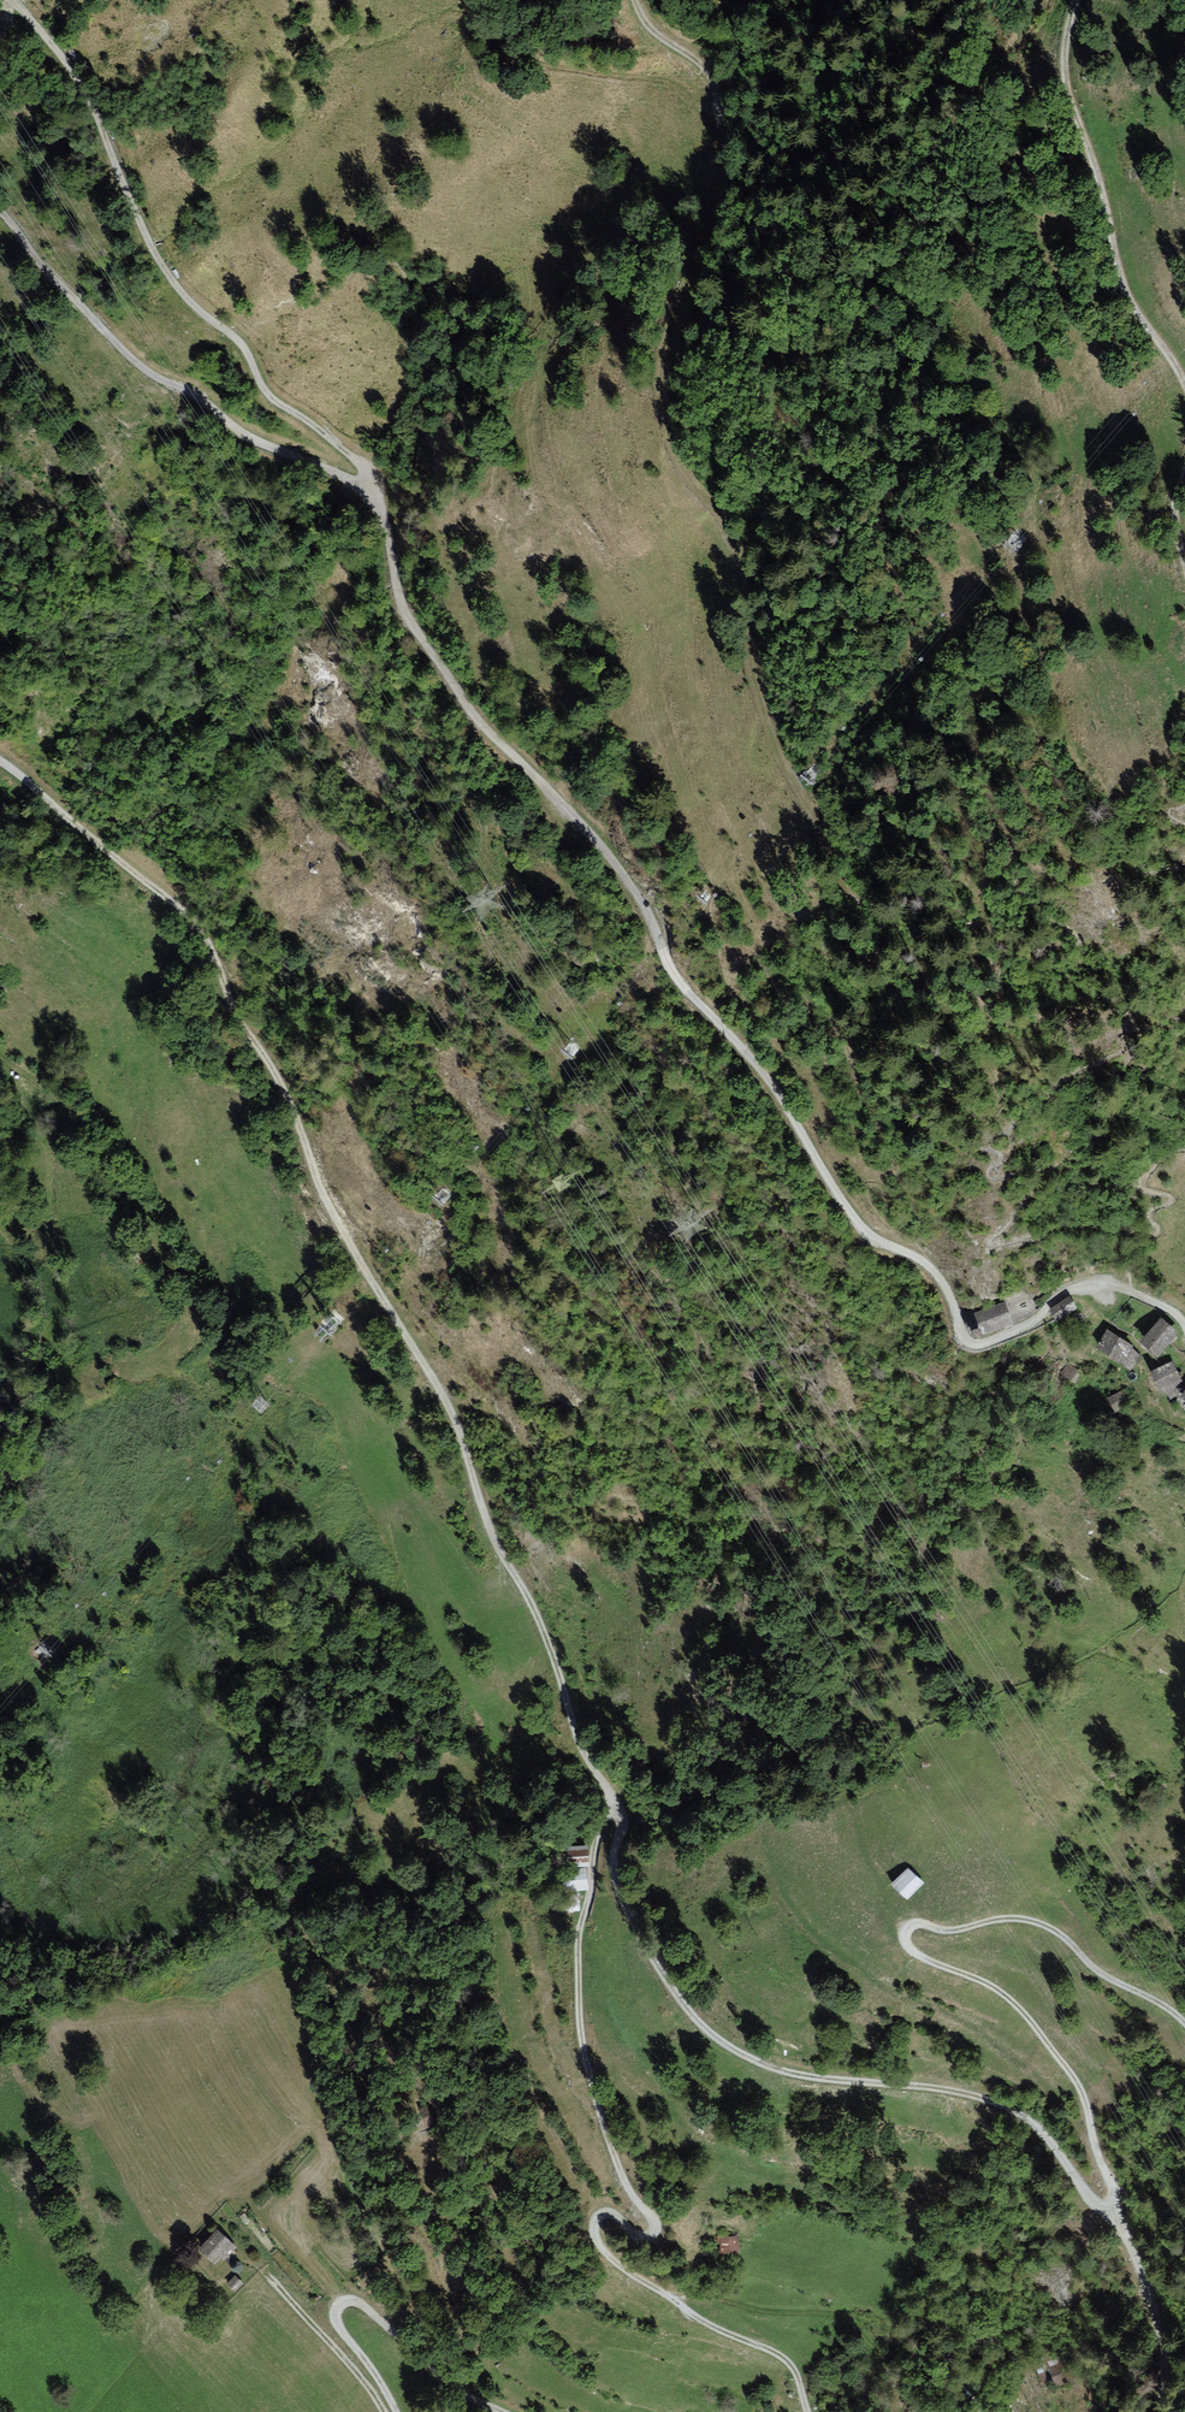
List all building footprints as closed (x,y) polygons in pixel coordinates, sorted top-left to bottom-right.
[(1041,1313),(1047,1324),(1071,1312),(1064,1300),(1041,1313)] [(996,1305),(960,1316),(965,1326),(969,1337),(1002,1327),(996,1305)] [(1133,1342),(1149,1359),(1174,1335),(1158,1319),(1133,1342)] [(1129,1347),(1102,1331),(1090,1350),(1117,1366),(1129,1347)] [(1178,1383),(1169,1363),(1144,1373),(1152,1394),(1178,1383)] [(1056,1385),(1072,1398),(1086,1379),(1069,1367),(1056,1385)] [(1184,1408),(1184,1384),(1174,1399),(1184,1408)] [(1120,1393),(1101,1399),(1106,1414),(1125,1408),(1120,1393)] [(561,1850),(561,1869),(588,1868),(588,1850),(561,1850)] [(888,1884),(901,1899),(918,1886),(905,1870),(888,1884)] [(215,2232),(192,2252),(208,2271),(231,2251),(215,2232)] [(724,2237),(712,2239),(714,2258),(727,2256),(724,2237)] [(225,2287),(231,2294),(240,2285),(234,2279),(225,2287)] [(1057,2351),(1046,2357),(1058,2384),(1071,2378),(1057,2351)]
